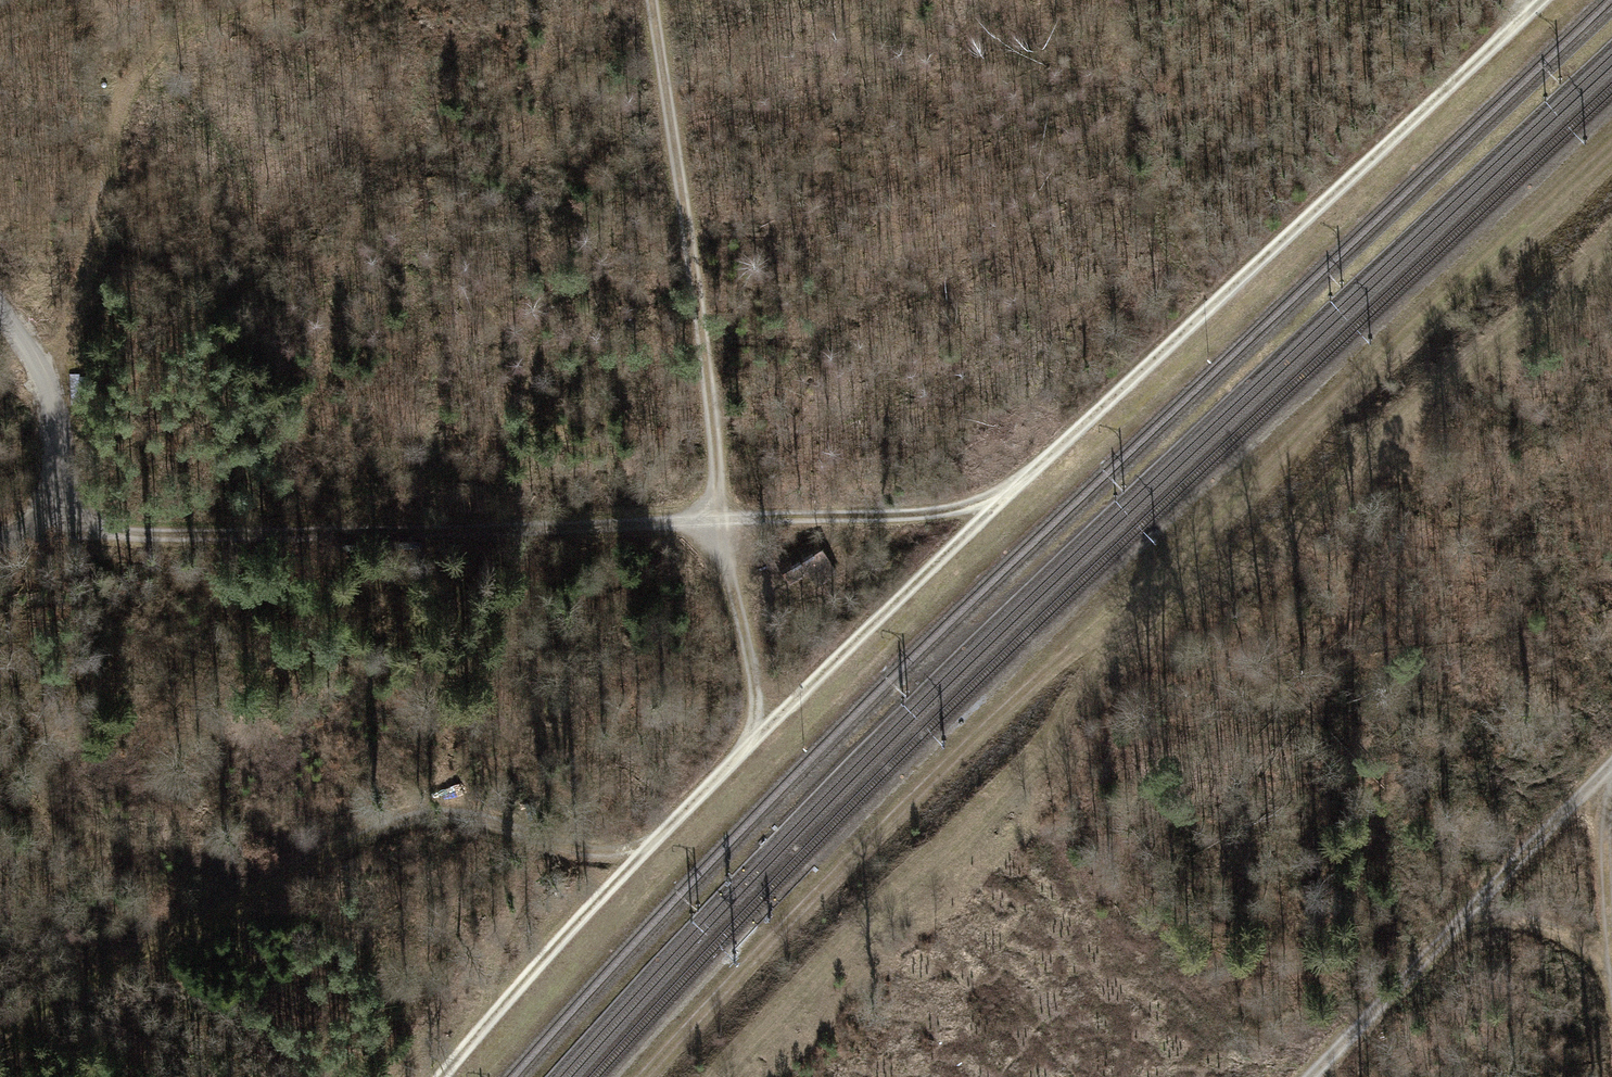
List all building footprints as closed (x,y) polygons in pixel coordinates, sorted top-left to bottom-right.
[(827,558),(815,539),(797,550),(809,569),(827,558)]
